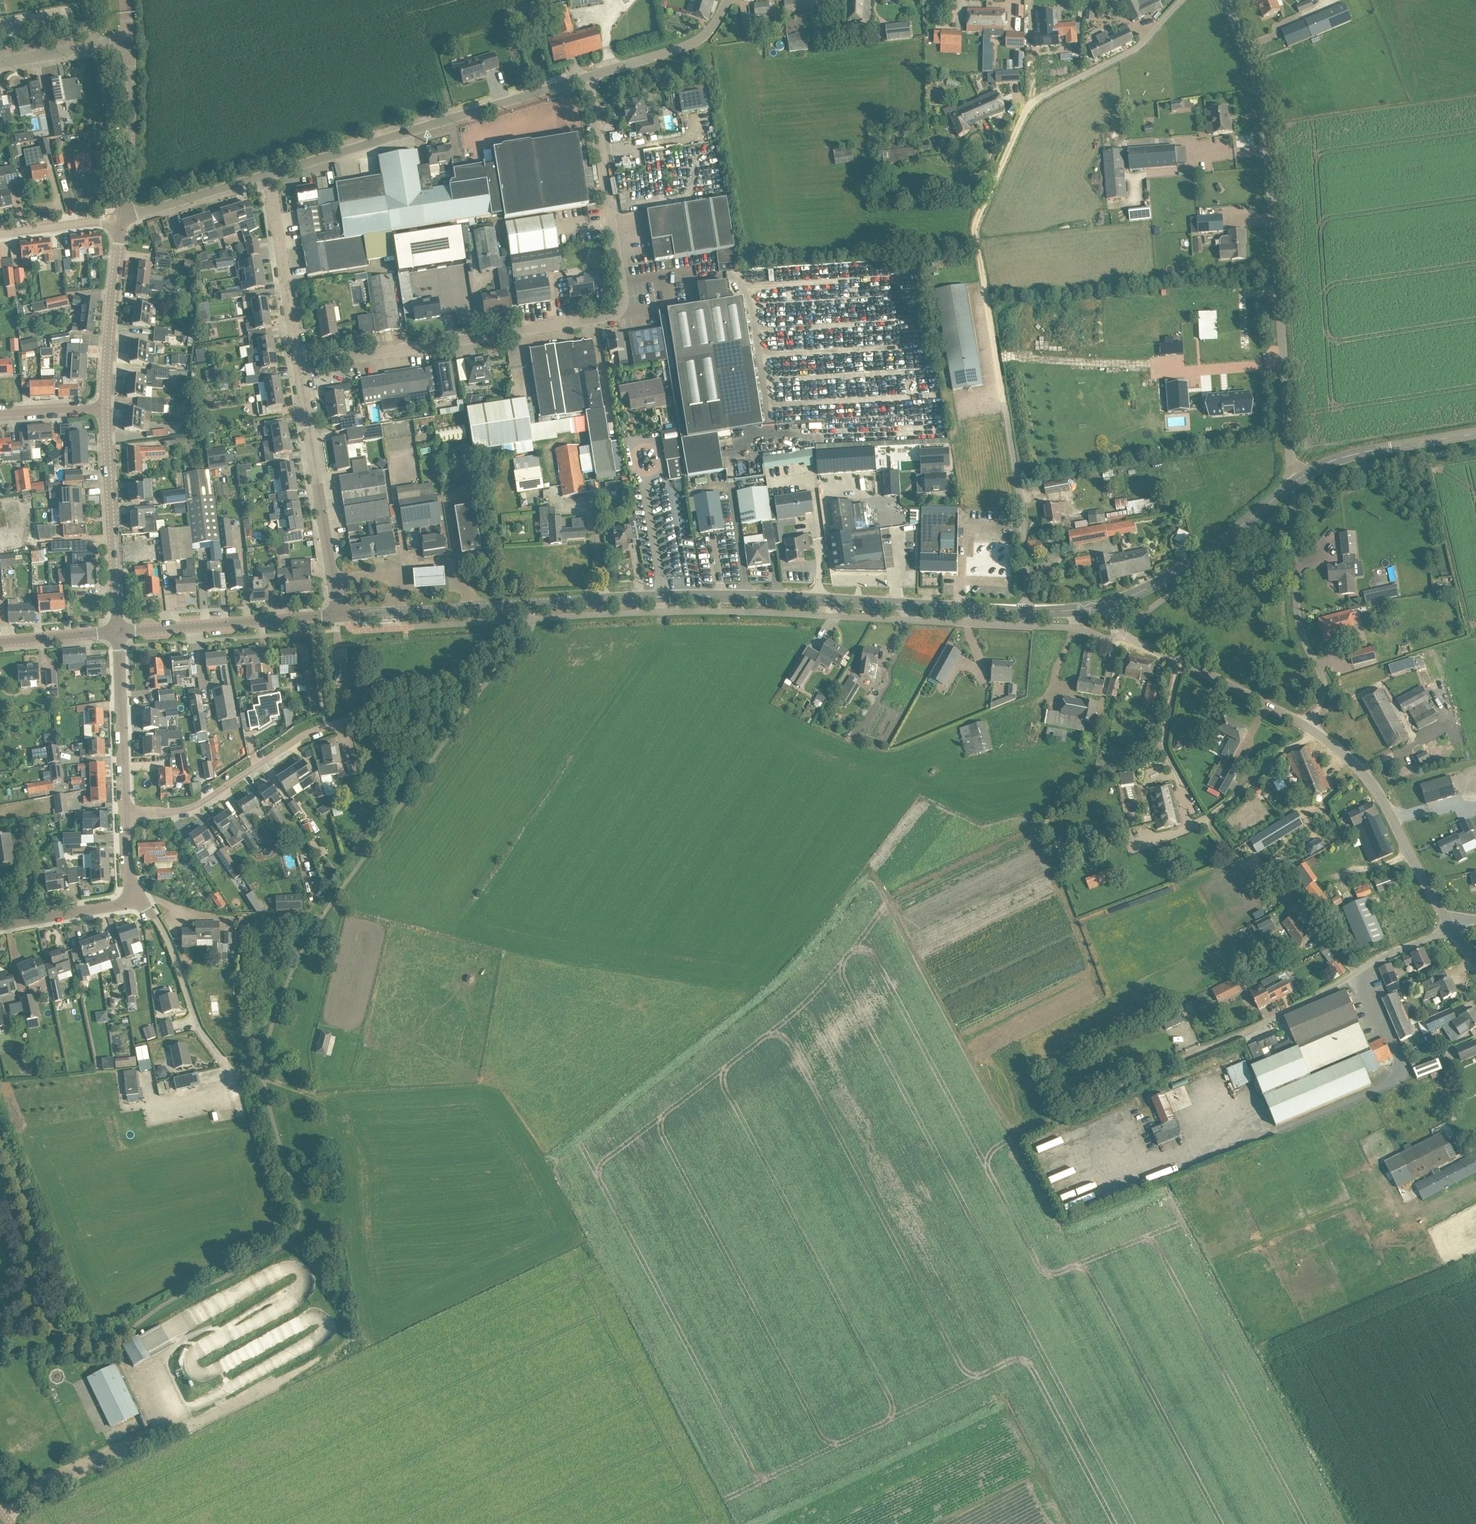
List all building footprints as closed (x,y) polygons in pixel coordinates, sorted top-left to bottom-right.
[(692,3),(690,3),(686,13),(707,20),(714,0),(693,0),(692,3)] [(785,12),(812,9),(811,0),(785,0),(785,12)] [(848,20),(869,21),(871,0),(850,0),(848,20)] [(1085,8),(1087,8),(1086,20),(1093,21),(1093,15),(1094,15),(1095,6),(1096,6),(1097,0),(1086,0),(1085,8)] [(1123,0),(1133,22),(1162,8),(1158,0),(1154,0),(1140,6),(1137,0),(1124,0),(1123,0)] [(1264,17),(1281,11),(1277,1),(1281,0),(1257,0),(1264,17)] [(1314,7),(1311,0),(1297,6),(1300,12),(1314,7)] [(560,32),(561,35),(573,31),(566,6),(565,6),(564,2),(552,5),(560,32)] [(769,2),(765,2),(755,3),(756,15),(766,14),(770,14),(769,2)] [(1015,16),(1023,16),(1024,5),(1016,5),(1015,16)] [(968,19),(968,33),(979,33),(979,36),(984,36),(984,34),(984,29),(986,29),(986,9),(968,9),(968,14),(968,19)] [(984,34),(984,36),(991,37),(1004,37),(1004,34),(1005,24),(1005,23),(1006,23),(1008,22),(1008,14),(1006,12),(1005,12),(1005,10),(986,9),(986,29),(984,29),(984,34)] [(1076,22),(1058,23),(1057,11),(1037,12),(1039,34),(1035,34),(1037,47),(1060,45),(1059,35),(1067,35),(1067,44),(1078,43),(1076,22)] [(1291,26),(1281,30),(1288,47),(1332,30),(1325,12),(1291,26)] [(742,16),(743,21),(744,31),(752,30),(752,29),(757,29),(755,17),(750,18),(750,15),(742,16)] [(912,38),(910,22),(886,25),(888,41),(912,38)] [(1099,43),(1089,48),(1091,51),(1095,59),(1134,41),(1127,25),(1119,28),(1121,33),(1119,34),(1109,39),(1106,32),(1096,37),(1099,43)] [(596,28),(574,34),(561,38),(561,35),(560,32),(552,34),(553,38),(548,40),(554,63),(602,50),(596,28)] [(961,53),(962,31),(942,30),(941,52),(961,53)] [(789,52),(809,50),(807,32),(787,35),(789,52)] [(1025,34),(1007,33),(1007,47),(1024,48),(1025,34)] [(984,43),(983,72),(993,72),(993,43),(991,43),(984,43)] [(1013,67),(1024,68),(1024,52),(1013,51),(1013,67)] [(494,53),(474,60),(474,63),(459,68),(463,83),(486,77),(484,72),(498,68),(494,53)] [(1012,73),(996,74),(996,84),(1013,83),(1012,73)] [(61,78),(51,80),(52,85),(53,90),(55,104),(81,99),(81,97),(79,86),(80,86),(79,83),(78,83),(77,79),(66,81),(67,83),(62,83),(61,78)] [(30,88),(16,91),(17,96),(20,108),(21,117),(35,114),(34,112),(44,110),(41,92),(39,82),(29,84),(30,88)] [(3,119),(4,125),(13,123),(9,106),(3,107),(0,89),(0,120),(3,119)] [(955,110),(948,113),(959,137),(970,132),(968,127),(1006,111),(1002,103),(1001,104),(999,99),(1000,99),(997,91),(968,104),(967,102),(964,103),(965,106),(955,110)] [(702,92),(679,96),(681,113),(705,110),(702,92)] [(643,107),(642,101),(625,103),(627,111),(624,111),(625,117),(628,116),(629,124),(637,122),(638,125),(637,126),(638,134),(658,130),(656,116),(645,118),(644,115),(646,114),(647,112),(647,108),(645,107),(643,107)] [(1205,110),(1209,134),(1213,133),(1214,134),(1232,132),(1231,121),(1229,121),(1227,106),(1210,108),(1210,109),(1205,110)] [(61,126),(54,127),(54,128),(56,138),(63,136),(61,126)] [(25,133),(15,135),(16,144),(34,141),(33,132),(25,133)] [(493,149),(496,165),(504,215),(504,217),(544,211),(597,204),(596,195),(595,195),(596,203),(588,205),(577,136),(493,149)] [(48,140),(40,142),(41,147),(43,155),(44,155),(52,153),(48,140)] [(59,141),(52,142),(54,154),(55,154),(58,166),(65,164),(59,141)] [(15,158),(23,156),(20,145),(13,147),(15,158)] [(1130,170),(1176,166),(1175,145),(1128,148),(1130,170)] [(41,147),(26,150),(31,174),(33,182),(49,178),(48,174),(47,169),(47,166),(46,166),(40,167),(39,161),(45,160),(44,158),(44,155),(43,155),(41,147)] [(431,166),(429,166),(430,175),(440,173),(440,174),(453,172),(454,172),(454,171),(450,147),(428,150),(431,166)] [(836,165),(855,163),(853,147),(834,150),(836,165)] [(94,157),(89,158),(90,161),(108,158),(106,150),(94,153),(94,157)] [(1103,152),(1107,199),(1127,198),(1123,158),(1123,150),(1103,152)] [(430,175),(429,166),(419,168),(417,152),(379,158),(382,177),(338,184),(338,189),(337,190),(344,240),(391,232),(476,219),(477,225),(492,223),(491,216),(504,215),(496,165),(466,170),(469,184),(455,186),(454,178),(450,179),(452,187),(439,188),(439,184),(432,185),(430,175)] [(77,172),(92,169),(90,161),(89,158),(89,157),(67,161),(69,169),(76,168),(77,172)] [(12,206),(9,193),(8,186),(18,184),(15,169),(14,169),(13,166),(3,169),(4,172),(0,173),(0,177),(1,182),(0,183),(0,209),(12,206)] [(466,169),(454,171),(454,172),(453,172),(454,178),(455,186),(469,184),(466,170),(466,169)] [(318,207),(298,211),(297,211),(308,276),(369,266),(368,260),(395,255),(392,239),(391,232),(344,240),(337,190),(335,177),(327,178),(329,191),(316,193),(317,201),(318,207)] [(438,180),(439,184),(439,188),(452,187),(450,179),(450,178),(438,180)] [(297,204),(298,211),(318,207),(317,201),(316,193),(315,186),(297,189),(299,204),(297,204)] [(726,199),(657,210),(647,211),(655,261),(716,251),(718,264),(736,263),(734,248),(726,199)] [(245,204),(234,207),(241,231),(245,242),(246,242),(246,241),(247,241),(252,240),(250,232),(249,230),(255,228),(255,227),(255,226),(248,203),(245,204)] [(1152,217),(1149,206),(1127,211),(1129,222),(1152,217)] [(224,222),(219,224),(222,238),(223,239),(236,234),(236,233),(241,231),(234,207),(221,211),(224,222)] [(209,215),(196,219),(196,221),(203,242),(209,240),(210,243),(223,239),(222,238),(219,224),(213,225),(209,215)] [(511,257),(512,266),(514,278),(515,278),(516,284),(515,284),(518,306),(550,301),(547,279),(546,279),(545,273),(562,270),(552,215),(505,223),(511,257)] [(1197,226),(1189,226),(1190,233),(1198,232),(1198,233),(1223,231),(1222,215),(1197,217),(1197,226)] [(186,234),(180,236),(184,248),(187,247),(190,246),(197,244),(203,242),(196,221),(196,219),(183,223),(183,225),(186,234)] [(481,271),(512,266),(511,257),(499,259),(494,228),(493,228),(492,223),(477,225),(474,226),(481,271)] [(395,239),(392,239),(395,255),(398,274),(467,264),(464,250),(461,229),(461,228),(448,230),(443,231),(426,234),(395,239)] [(467,228),(461,229),(465,250),(471,249),(467,228)] [(1222,237),(1220,240),(1221,245),(1220,245),(1221,260),(1245,259),(1244,241),(1245,241),(1244,230),(1231,231),(1231,236),(1227,236),(1227,237),(1222,237)] [(102,247),(100,233),(85,235),(87,249),(95,248),(96,256),(103,256),(102,247)] [(70,237),(73,259),(79,259),(78,251),(87,249),(85,235),(70,237)] [(157,249),(163,247),(160,237),(154,239),(157,249)] [(247,241),(246,241),(246,242),(248,256),(250,256),(259,254),(257,239),(252,240),(247,241)] [(53,262),(50,240),(35,242),(37,256),(45,255),(46,263),(53,262)] [(20,243),(23,266),(28,265),(27,257),(37,256),(35,242),(20,243)] [(155,268),(171,270),(172,262),(169,254),(157,253),(155,268)] [(216,261),(212,262),(213,265),(216,265),(217,269),(233,267),(233,266),(231,258),(216,261)] [(65,272),(72,271),(71,259),(64,260),(65,272)] [(56,274),(63,273),(61,260),(54,261),(56,274)] [(197,271),(198,262),(184,260),(183,269),(197,271)] [(240,270),(236,271),(237,278),(239,278),(247,276),(252,275),(261,274),(263,274),(260,260),(259,260),(251,261),(249,262),(246,262),(239,263),(240,270)] [(140,265),(138,266),(138,270),(139,271),(138,280),(149,281),(162,282),(163,277),(150,275),(151,264),(140,263),(140,265)] [(7,289),(14,288),(11,267),(4,268),(7,289)] [(26,285),(24,269),(14,271),(16,286),(26,285)] [(368,280),(368,279),(367,273),(355,275),(356,282),(368,280)] [(588,275),(585,275),(585,278),(568,281),(569,288),(571,297),(594,294),(592,285),(600,284),(598,273),(588,275)] [(248,283),(242,284),(243,290),(243,291),(249,290),(255,289),(265,288),(263,274),(261,274),(252,275),(247,276),(248,283)] [(400,329),(399,319),(392,276),(368,279),(368,280),(376,332),(400,329)] [(135,293),(136,294),(136,296),(147,298),(149,281),(138,280),(137,288),(136,289),(135,293)] [(727,280),(702,284),(706,305),(659,312),(661,329),(667,362),(670,381),(678,430),(681,450),(683,449),(688,477),(723,471),(717,435),(762,428),(750,351),(742,297),(733,298),(732,295),(730,296),(727,280)] [(168,287),(171,291),(179,291),(179,285),(171,285),(170,286),(167,281),(164,282),(167,287),(168,287)] [(937,290),(953,391),(983,386),(966,285),(937,290)] [(14,288),(7,289),(8,298),(16,297),(17,297),(16,288),(14,288)] [(214,294),(215,301),(238,298),(237,290),(214,294)] [(411,290),(401,292),(403,306),(404,313),(405,315),(414,314),(415,320),(441,316),(439,306),(438,299),(413,303),(411,290)] [(509,311),(508,301),(506,292),(482,296),(483,304),(485,314),(498,311),(499,313),(509,311)] [(260,294),(242,297),(244,310),(252,309),(253,316),(269,313),(266,299),(260,300),(260,294)] [(1157,294),(1144,295),(1144,309),(1157,309),(1157,294)] [(34,313),(48,310),(69,306),(67,297),(32,305),(34,313)] [(97,300),(77,297),(76,305),(84,306),(83,316),(95,317),(97,300)] [(207,303),(197,304),(198,311),(208,310),(207,303)] [(20,317),(25,315),(23,305),(17,307),(20,317)] [(152,317),(153,307),(135,305),(134,315),(152,317)] [(333,307),(317,310),(322,338),(337,335),(333,307)] [(1200,340),(1217,339),(1216,312),(1199,313),(1200,340)] [(269,313),(253,316),(255,323),(246,325),(248,337),(266,334),(265,328),(271,327),(269,313)] [(37,315),(27,317),(29,325),(39,323),(37,315)] [(152,317),(134,315),(133,325),(151,327),(152,317)] [(360,335),(374,333),(372,315),(357,317),(360,335)] [(83,316),(82,326),(73,325),(72,331),(93,334),(95,317),(83,316)] [(184,327),(182,334),(192,336),(194,328),(184,327)] [(166,337),(168,337),(168,335),(169,331),(169,329),(154,328),(154,336),(166,337)] [(202,338),(211,337),(210,329),(201,330),(202,338)] [(661,329),(628,334),(630,347),(632,359),(619,361),(621,369),(621,370),(661,363),(667,362),(661,329)] [(53,345),(70,342),(68,334),(51,336),(53,345)] [(266,334),(248,337),(250,349),(247,349),(248,357),(275,353),(273,339),(267,340),(266,334)] [(618,352),(619,361),(632,359),(630,347),(623,348),(621,336),(608,338),(610,353),(618,352)] [(22,352),(38,348),(36,337),(19,341),(22,352)] [(616,478),(605,409),(603,409),(594,350),(592,340),(554,346),(544,347),(545,348),(530,350),(541,419),(556,417),(565,416),(565,415),(590,411),(595,444),(590,445),(596,481),(616,478)] [(155,344),(149,344),(141,343),(131,342),(131,353),(149,354),(155,355),(155,344)] [(68,344),(66,368),(71,368),(83,369),(87,369),(87,357),(84,357),(80,356),(80,345),(70,345),(68,344)] [(41,357),(54,357),(53,348),(40,349),(41,357)] [(205,350),(195,351),(197,363),(207,361),(205,350)] [(149,354),(131,353),(130,363),(140,364),(148,365),(149,354)] [(248,357),(249,365),(253,365),(253,370),(255,377),(260,376),(276,373),(275,367),(277,367),(275,353),(248,357)] [(184,365),(184,355),(171,355),(171,364),(184,365)] [(482,379),(490,378),(489,370),(490,370),(490,367),(488,357),(480,359),(481,360),(473,361),(473,359),(465,361),(466,370),(468,384),(482,382),(482,379)] [(12,362),(0,363),(0,376),(13,375),(12,362)] [(667,362),(661,363),(663,374),(665,382),(670,381),(667,362)] [(360,394),(362,404),(382,401),(383,411),(431,404),(431,402),(456,398),(450,363),(435,365),(435,368),(417,371),(416,368),(385,373),(386,376),(361,380),(363,394),(360,394)] [(66,377),(63,378),(63,386),(69,386),(70,396),(78,396),(78,386),(78,381),(86,381),(87,369),(83,369),(71,368),(70,380),(67,380),(67,377),(66,377)] [(149,371),(149,378),(156,379),(169,379),(169,370),(157,369),(157,372),(152,371),(149,371)] [(213,370),(205,371),(207,381),(214,380),(213,370)] [(247,386),(261,383),(261,382),(264,382),(266,395),(281,393),(279,379),(277,379),(276,373),(260,376),(255,377),(246,378),(247,386)] [(42,382),(42,394),(42,398),(55,397),(55,393),(55,391),(58,390),(59,393),(59,397),(64,396),(70,396),(69,386),(63,386),(63,378),(55,378),(55,375),(42,376),(42,382)] [(129,376),(128,386),(130,386),(146,388),(147,377),(139,377),(129,376)] [(1175,380),(1166,381),(1168,413),(1169,413),(1169,411),(1188,410),(1186,388),(1186,384),(1175,385),(1175,380)] [(632,409),(651,405),(652,407),(665,405),(663,395),(660,381),(620,388),(622,398),(629,396),(632,409)] [(42,382),(30,383),(30,384),(30,388),(30,398),(42,398),(42,394),(42,382)] [(331,418),(333,426),(341,425),(342,431),(346,430),(357,428),(354,412),(346,414),(342,393),(351,392),(350,385),(337,387),(338,393),(326,395),(330,419),(331,418)] [(128,386),(127,397),(129,397),(137,398),(138,398),(145,398),(145,397),(146,388),(130,386),(128,386)] [(281,393),(266,395),(267,401),(257,403),(259,416),(283,413),(282,407),(283,406),(281,393)] [(1210,396),(1209,396),(1209,398),(1210,402),(1210,410),(1211,415),(1211,416),(1212,416),(1224,415),(1224,414),(1224,412),(1234,411),(1234,414),(1251,413),(1249,393),(1228,395),(1228,396),(1223,397),(1223,395),(1212,396),(1210,396)] [(466,397),(464,403),(474,406),(485,405),(484,395),(474,396),(474,399),(466,397)] [(458,407),(440,410),(441,414),(465,411),(463,400),(457,401),(458,407)] [(471,434),(529,426),(525,400),(467,409),(471,434)] [(150,405),(150,413),(152,413),(164,414),(164,413),(165,406),(150,405)] [(177,414),(188,414),(188,406),(177,406),(177,414)] [(191,418),(201,417),(201,406),(190,407),(191,418)] [(126,409),(125,420),(127,420),(144,422),(145,412),(145,411),(137,410),(136,410),(126,409)] [(580,431),(578,431),(578,432),(588,431),(586,418),(578,419),(580,431)] [(265,428),(264,428),(265,436),(272,435),(273,441),(289,438),(286,425),(284,425),(284,419),(264,422),(265,428)] [(125,420),(125,431),(127,431),(135,432),(143,432),(144,422),(127,420),(125,420)] [(68,424),(59,424),(59,434),(68,434),(68,424)] [(352,468),(354,475),(368,472),(366,457),(349,459),(347,446),(364,443),(364,442),(383,439),(381,424),(357,428),(346,430),(347,436),(333,439),(338,471),(352,468)] [(437,444),(467,439),(464,424),(435,429),(437,444)] [(52,426),(40,427),(40,428),(41,442),(53,441),(57,445),(56,450),(61,450),(62,442),(57,441),(58,435),(53,434),(52,426)] [(529,426),(471,434),(473,451),(532,442),(529,426)] [(28,432),(20,433),(21,443),(21,451),(22,458),(22,462),(31,462),(31,461),(41,460),(40,449),(41,449),(41,442),(40,428),(40,427),(27,428),(28,429),(28,432)] [(147,438),(153,437),(153,438),(169,437),(168,429),(152,431),(147,431),(147,438)] [(661,432),(670,481),(686,478),(681,450),(678,430),(661,432)] [(66,449),(65,454),(67,454),(73,454),(83,454),(86,454),(88,454),(87,441),(86,433),(70,434),(70,442),(69,442),(69,449),(66,449)] [(289,438),(273,441),(263,442),(266,462),(273,461),(290,458),(289,453),(291,452),(289,438)] [(0,442),(0,460),(3,460),(3,463),(22,462),(22,458),(21,451),(21,443),(11,444),(11,441),(0,442)] [(563,496),(594,491),(592,481),(585,483),(578,445),(555,449),(563,496)] [(165,448),(128,449),(129,474),(142,473),(141,459),(165,458),(165,448)] [(217,451),(208,452),(211,469),(220,467),(229,466),(226,449),(217,451)] [(875,449),(816,453),(818,474),(877,471),(875,449)] [(946,475),(945,468),(951,468),(950,449),(920,450),(921,469),(925,469),(927,492),(947,491),(946,475)] [(57,450),(47,455),(51,462),(61,457),(57,450)] [(812,451),(761,456),(763,468),(813,463),(812,451)] [(83,454),(73,454),(73,462),(74,466),(78,466),(88,466),(88,454),(86,454),(83,454)] [(516,472),(540,468),(538,456),(514,459),(516,472)] [(273,461),(274,467),(268,468),(270,482),(279,480),(295,478),(293,464),(291,464),(290,458),(273,461)] [(516,472),(519,493),(543,489),(540,469),(516,472)] [(32,491),(29,470),(15,472),(18,493),(32,491)] [(218,521),(211,470),(184,473),(185,486),(185,489),(187,502),(190,528),(192,545),(220,541),(218,521)] [(370,539),(368,540),(371,557),(377,556),(377,557),(396,554),(383,470),(368,472),(354,475),(339,477),(347,526),(355,524),(368,523),(370,539)] [(900,496),(899,486),(899,470),(883,471),(884,497),(900,496)] [(81,472),(66,472),(66,482),(67,482),(75,482),(82,482),(81,472)] [(185,486),(184,473),(175,474),(177,487),(185,486)] [(144,485),(140,485),(130,486),(131,502),(133,502),(141,502),(151,501),(150,491),(152,490),(151,478),(143,479),(144,485)] [(282,493),(278,494),(269,496),(270,502),(273,502),(296,498),(295,492),(297,492),(295,478),(279,480),(282,493)] [(82,482),(75,482),(67,482),(66,482),(63,483),(64,491),(58,491),(59,508),(62,507),(68,507),(68,508),(80,507),(82,507),(81,490),(84,490),(83,481),(82,482)] [(621,492),(621,481),(605,482),(606,492),(621,492)] [(737,491),(742,524),(772,520),(773,520),(770,499),(768,487),(737,491)] [(1067,492),(1058,493),(1057,488),(1042,491),(1044,503),(1043,503),(1045,516),(1057,514),(1058,520),(1054,520),(1056,531),(1081,527),(1080,516),(1063,519),(1062,512),(1061,513),(1059,504),(1068,502),(1067,492)] [(163,505),(187,502),(185,489),(162,492),(163,505)] [(811,492),(775,498),(770,499),(773,520),(779,519),(779,520),(805,516),(805,514),(814,513),(811,492)] [(695,496),(701,533),(725,529),(719,493),(695,496)] [(420,499),(399,502),(402,520),(404,530),(420,527),(424,557),(425,557),(424,553),(434,551),(434,553),(444,552),(445,554),(444,546),(443,544),(442,536),(440,524),(436,496),(420,499)] [(1150,497),(1115,503),(1116,509),(1126,507),(1127,513),(1152,509),(1150,497)] [(296,498),(273,502),(275,515),(284,513),(285,520),(301,517),(299,504),(297,504),(296,498)] [(831,533),(835,558),(836,568),(837,572),(862,572),(887,572),(881,529),(880,529),(868,530),(857,532),(857,529),(869,528),(865,503),(853,505),(852,500),(831,503),(833,519),(835,532),(831,533)] [(175,514),(185,513),(184,503),(174,505),(175,514)] [(454,508),(462,554),(481,551),(474,505),(454,508)] [(68,507),(62,507),(59,508),(60,525),(63,525),(67,525),(86,524),(86,523),(87,524),(87,523),(87,522),(88,521),(87,520),(87,519),(87,518),(86,517),(86,516),(85,516),(82,517),(82,507),(68,508),(68,507)] [(922,514),(921,573),(957,573),(959,515),(957,515),(957,509),(935,508),(935,515),(922,514)] [(920,523),(920,510),(910,509),(910,522),(920,523)] [(1089,524),(1119,517),(1117,513),(1104,516),(1103,510),(1087,513),(1089,524)] [(132,529),(135,529),(144,529),(144,534),(157,533),(155,518),(144,519),(143,513),(131,513),(131,515),(129,515),(130,521),(132,521),(132,529)] [(285,520),(277,521),(278,530),(280,544),(303,540),(302,538),(301,532),(303,531),(301,517),(300,518),(285,520)] [(541,520),(542,526),(541,526),(542,538),(550,538),(551,544),(562,544),(561,540),(585,538),(584,529),(561,530),(560,518),(549,519),(549,518),(542,518),(542,520),(541,520)] [(221,550),(233,548),(230,519),(218,521),(220,541),(221,550)] [(618,529),(612,530),(613,535),(615,542),(616,548),(621,547),(622,550),(628,549),(628,545),(633,544),(633,543),(632,539),(639,538),(636,521),(633,522),(629,523),(630,527),(624,528),(624,524),(617,525),(618,529)] [(772,521),(762,522),(765,541),(775,539),(772,521)] [(1125,522),(1069,532),(1072,546),(1108,539),(1107,536),(1129,532),(1128,529),(1130,528),(1129,522),(1125,523),(1125,522)] [(86,524),(67,525),(63,525),(64,537),(77,536),(87,535),(86,524)] [(52,525),(37,526),(39,541),(53,540),(52,525)] [(252,525),(244,526),(245,536),(253,535),(252,525)] [(183,577),(181,577),(181,582),(176,582),(177,594),(196,593),(195,581),(196,581),(194,559),(192,545),(190,528),(160,532),(164,563),(180,561),(188,560),(189,572),(183,572),(183,577)] [(1178,529),(1174,541),(1185,544),(1188,532),(1178,529)] [(1330,581),(1340,580),(1341,585),(1339,585),(1339,586),(1341,586),(1342,594),(1354,593),(1354,583),(1353,579),(1355,578),(1353,566),(1352,555),(1356,554),(1354,533),(1341,534),(1343,555),(1344,555),(1345,565),(1328,567),(1330,581)] [(786,541),(789,563),(805,561),(803,552),(810,551),(808,534),(793,536),(793,540),(786,541)] [(1028,541),(1029,551),(1043,549),(1042,539),(1028,541)] [(361,561),(367,560),(367,559),(371,558),(371,557),(368,540),(359,541),(349,543),(353,561),(361,560),(361,561)] [(58,543),(53,543),(53,553),(73,551),(73,560),(73,568),(71,568),(72,587),(81,587),(81,588),(94,587),(93,567),(92,567),(92,559),(95,559),(95,550),(73,551),(73,542),(58,543)] [(770,556),(769,549),(768,542),(745,545),(746,553),(747,560),(747,559),(748,568),(756,567),(763,566),(771,565),(770,556)] [(288,544),(277,545),(278,556),(289,555),(288,544)] [(1115,579),(1127,576),(1151,569),(1146,549),(1123,553),(1098,558),(1104,585),(1116,583),(1115,579)] [(38,551),(31,552),(32,563),(39,563),(45,562),(48,562),(47,551),(44,551),(38,551)] [(243,588),(241,578),(238,553),(226,555),(231,590),(243,588)] [(16,567),(15,554),(0,556),(0,558),(1,568),(16,567)] [(310,592),(308,560),(311,560),(291,561),(291,568),(278,569),(278,574),(279,584),(286,583),(287,594),(310,592)] [(225,575),(222,561),(203,563),(205,584),(207,584),(208,592),(220,590),(227,590),(224,575),(225,575)] [(442,565),(412,568),(413,587),(444,584),(442,565)] [(144,575),(146,596),(159,595),(158,579),(153,580),(152,566),(143,566),(144,567),(135,568),(135,576),(144,575)] [(274,567),(257,569),(257,576),(248,577),(250,602),(268,601),(267,586),(266,580),(275,579),(274,569),(274,567)] [(61,586),(68,585),(66,569),(59,569),(61,586)] [(1379,599),(1390,598),(1388,582),(1377,584),(1379,599)] [(63,596),(62,586),(50,587),(52,612),(65,610),(64,596),(63,596)] [(50,587),(37,588),(38,598),(39,613),(52,612),(50,587)] [(1379,600),(1377,590),(1364,593),(1366,603),(1379,600)] [(18,605),(18,600),(8,600),(9,623),(35,622),(35,605),(18,605)] [(1319,619),(1324,640),(1334,638),(1355,633),(1350,611),(1328,617),(1319,619)] [(849,652),(830,640),(817,660),(829,668),(833,662),(840,666),(849,652)] [(962,654),(958,652),(948,646),(930,678),(944,686),(962,654)] [(1374,647),(1350,653),(1353,664),(1376,658),(1374,647)] [(63,665),(86,663),(88,676),(101,675),(102,677),(106,677),(105,657),(86,658),(86,649),(62,651),(63,665)] [(879,652),(865,650),(861,676),(876,678),(878,666),(877,665),(879,652)] [(258,674),(262,673),(261,665),(263,665),(262,661),(261,651),(236,653),(237,663),(237,667),(246,666),(247,668),(246,668),(247,681),(259,680),(258,674)] [(298,688),(305,687),(303,657),(296,657),(295,652),(281,653),(282,666),(289,666),(289,675),(297,675),(298,688)] [(231,687),(230,687),(227,666),(226,666),(225,654),(206,656),(207,668),(220,667),(223,681),(225,681),(226,688),(213,690),(218,722),(236,718),(231,687)] [(1155,660),(1130,655),(1126,674),(1151,679),(1155,660)] [(788,679),(800,687),(815,665),(803,657),(788,679)] [(187,679),(192,678),(191,670),(190,658),(171,660),(174,686),(181,686),(180,677),(187,676),(187,679)] [(163,678),(171,677),(169,662),(162,663),(162,661),(156,661),(156,659),(151,660),(151,662),(149,662),(150,669),(149,669),(149,671),(150,670),(152,689),(160,689),(158,677),(163,677),(163,678)] [(1392,677),(1415,669),(1412,660),(1389,667),(1392,677)] [(1011,678),(1012,674),(1012,664),(994,663),(992,682),(1011,684),(1011,678)] [(38,664),(30,664),(30,666),(18,667),(19,682),(21,682),(21,688),(30,688),(30,682),(39,681),(38,664)] [(344,669),(344,668),(343,668),(343,669),(336,669),(335,669),(335,670),(336,670),(336,675),(335,675),(335,676),(336,676),(336,680),(336,681),(336,682),(337,682),(337,681),(344,680),(344,681),(345,681),(345,680),(346,680),(345,680),(345,675),(345,674),(344,670),(345,670),(345,669),(344,669)] [(46,672),(47,686),(57,685),(56,671),(46,672)] [(263,681),(251,683),(252,694),(275,691),(274,690),(273,676),(273,675),(262,676),(263,679),(263,681)] [(860,687),(857,685),(859,681),(852,677),(836,702),(845,708),(848,703),(849,704),(860,687)] [(1402,677),(1398,680),(1402,688),(1406,686),(1402,677)] [(1102,696),(1104,682),(1086,679),(1080,678),(1078,692),(1102,696)] [(1116,698),(1121,683),(1112,680),(1108,695),(1116,698)] [(786,683),(782,689),(788,692),(791,687),(788,685),(786,683)] [(1155,687),(1155,684),(1152,683),(1147,703),(1158,705),(1162,688),(1155,687)] [(386,690),(379,685),(375,692),(382,696),(386,690)] [(1009,695),(1010,695),(1010,696),(991,704),(991,709),(1016,699),(1016,695),(1017,695),(1017,685),(1009,685),(1009,695)] [(1422,685),(1396,700),(1404,714),(1409,711),(1415,708),(1427,701),(1430,699),(1422,685)] [(1404,693),(1401,688),(1395,691),(1398,697),(1404,693)] [(1381,689),(1363,699),(1390,748),(1408,738),(1381,689)] [(175,701),(174,690),(159,692),(160,703),(175,701)] [(816,700),(814,704),(821,708),(823,704),(827,696),(820,692),(816,700)] [(282,703),(280,694),(258,698),(259,706),(253,707),(254,712),(247,713),(250,730),(258,728),(259,731),(271,723),(271,718),(279,717),(277,704),(282,703)] [(193,715),(203,713),(200,696),(189,698),(193,715)] [(1097,703),(1064,697),(1061,713),(1048,711),(1045,723),(1083,731),(1085,721),(1094,723),(1097,703)] [(156,712),(143,713),(144,730),(155,729),(156,733),(181,732),(180,729),(168,728),(168,718),(179,718),(178,712),(176,701),(175,701),(160,703),(155,704),(156,712)] [(1419,716),(1414,719),(1419,730),(1438,720),(1433,709),(1432,710),(1419,716)] [(90,726),(87,726),(87,734),(85,734),(85,740),(92,739),(92,733),(98,733),(98,726),(103,725),(102,711),(89,711),(90,726)] [(193,715),(197,734),(207,732),(203,713),(193,715)] [(1217,769),(1212,780),(1218,783),(1214,789),(1226,795),(1229,789),(1228,789),(1233,780),(1242,764),(1232,758),(1236,749),(1240,742),(1241,742),(1247,730),(1246,731),(1239,727),(1240,726),(1232,722),(1224,718),(1225,718),(1224,718),(1218,730),(1226,734),(1225,734),(1232,738),(1223,754),(1222,755),(1224,756),(1230,760),(1223,773),(1217,769)] [(238,736),(244,735),(241,721),(218,725),(220,738),(215,739),(218,754),(220,753),(222,757),(239,746),(240,746),(238,736)] [(967,757),(993,750),(986,722),(960,728),(967,757)] [(1066,743),(1068,731),(1048,727),(1046,739),(1066,743)] [(154,740),(144,740),(145,756),(161,755),(161,747),(169,747),(168,741),(183,740),(181,732),(156,733),(156,739),(154,740)] [(1080,750),(1087,748),(1085,741),(1078,743),(1080,750)] [(76,751),(81,751),(81,757),(104,756),(104,742),(89,743),(75,746),(64,747),(66,755),(76,753),(76,751)] [(48,764),(61,762),(58,746),(45,749),(48,764)] [(170,748),(172,758),(185,756),(183,746),(170,748)] [(323,748),(323,750),(325,760),(316,762),(319,771),(321,781),(332,780),(330,766),(340,764),(339,756),(337,746),(323,748)] [(1318,765),(1309,746),(1287,755),(1307,801),(1330,790),(1319,765),(1318,765)] [(161,788),(164,788),(172,788),(171,777),(189,776),(186,756),(170,759),(171,770),(160,770),(161,788)] [(350,776),(358,774),(353,760),(346,762),(350,776)] [(212,762),(203,764),(206,779),(215,778),(214,773),(212,762)] [(303,762),(290,770),(291,772),(299,784),(304,790),(309,787),(314,783),(316,782),(311,775),(308,770),(303,762)] [(52,782),(55,781),(64,780),(61,764),(50,766),(52,782)] [(105,764),(78,765),(78,771),(90,771),(90,778),(95,778),(105,777),(105,764)] [(290,770),(277,779),(279,781),(283,787),(291,799),(297,795),(293,788),(299,784),(291,772),(290,770)] [(1134,771),(1117,773),(1119,784),(1121,783),(1121,785),(1134,783),(1134,782),(1136,781),(1134,771)] [(1449,776),(1421,784),(1426,804),(1455,796),(1449,776)] [(72,778),(72,785),(81,785),(81,791),(91,790),(106,789),(105,777),(95,778),(90,778),(72,778)] [(31,792),(36,791),(36,794),(56,790),(55,781),(52,782),(29,785),(31,792)] [(282,800),(270,783),(258,791),(265,802),(271,798),(276,804),(282,800)] [(318,798),(326,796),(323,784),(315,786),(318,798)] [(1162,788),(1150,790),(1156,817),(1155,817),(1158,829),(1181,824),(1172,785),(1162,788)] [(375,798),(384,798),(384,787),(374,787),(375,798)] [(91,790),(91,797),(84,797),(84,804),(106,803),(106,789),(91,790)] [(57,815),(69,813),(66,794),(54,796),(57,815)] [(238,805),(239,806),(244,813),(239,816),(244,825),(250,834),(257,830),(250,820),(256,816),(258,819),(264,815),(252,796),(238,805)] [(295,816),(302,811),(295,800),(287,805),(295,816)] [(1372,803),(1350,814),(1355,825),(1356,825),(1373,863),(1393,854),(1387,841),(1386,841),(1384,836),(1388,835),(1372,803)] [(281,833),(288,828),(276,808),(267,813),(281,833)] [(229,811),(214,821),(215,824),(219,830),(221,833),(222,834),(225,838),(226,840),(233,835),(237,841),(242,837),(245,835),(244,834),(241,830),(234,820),(229,811)] [(1259,835),(1256,837),(1264,849),(1266,847),(1302,825),(1304,824),(1296,812),(1295,813),(1259,835)] [(93,815),(83,815),(83,831),(84,836),(95,836),(94,831),(97,831),(107,830),(107,814),(105,814),(93,815)] [(1457,835),(1439,844),(1443,854),(1453,850),(1458,860),(1459,862),(1467,858),(1462,849),(1463,849),(1462,846),(1475,840),(1471,831),(1472,831),(1474,830),(1469,820),(1461,824),(1466,833),(1458,837),(1457,835)] [(211,839),(204,828),(190,837),(198,849),(204,844),(207,848),(205,849),(210,856),(217,851),(215,848),(216,847),(211,840),(211,839)] [(245,835),(242,837),(245,843),(253,838),(249,831),(244,834),(245,835)] [(12,849),(29,847),(26,833),(0,837),(0,869),(15,866),(12,849)] [(81,834),(63,834),(63,845),(82,845),(81,834)] [(60,836),(53,837),(54,844),(57,861),(58,869),(59,869),(61,876),(61,877),(68,876),(67,870),(64,854),(63,845),(62,842),(61,842),(60,836)] [(1343,837),(1340,840),(1344,846),(1348,843),(1343,837)] [(165,842),(138,844),(138,846),(138,858),(144,857),(145,863),(155,863),(155,870),(158,870),(168,869),(172,869),(171,862),(177,861),(176,852),(165,853),(165,842)] [(82,845),(63,845),(65,854),(72,854),(73,856),(87,855),(87,846),(82,847),(82,845)] [(224,848),(216,853),(229,873),(230,872),(234,879),(242,875),(224,848)] [(98,854),(91,854),(92,869),(104,869),(106,869),(109,869),(108,854),(105,854),(98,854)] [(1086,879),(1090,890),(1117,879),(1115,874),(1113,868),(1086,879)] [(45,870),(37,872),(39,887),(47,886),(48,892),(64,890),(63,886),(62,880),(61,877),(61,876),(59,869),(58,869),(52,870),(53,870),(45,871),(45,870)] [(77,869),(67,870),(68,876),(69,885),(79,883),(79,878),(83,878),(83,869),(77,869)] [(83,878),(83,879),(92,879),(92,884),(109,883),(109,869),(106,869),(104,869),(92,869),(83,869),(83,878)] [(168,869),(158,870),(158,880),(168,879),(172,879),(172,869),(168,869)] [(1379,893),(1397,886),(1393,875),(1375,882),(1379,893)] [(1358,898),(1370,893),(1367,885),(1355,890),(1358,898)] [(1332,899),(1324,889),(1314,898),(1321,908),(1332,899)] [(212,897),(219,909),(227,904),(219,892),(212,897)] [(249,895),(259,913),(265,913),(253,892),(249,895)] [(277,912),(303,910),(302,895),(276,897),(277,912)] [(1335,907),(1343,903),(1339,896),(1332,900),(1335,907)] [(1367,898),(1343,908),(1361,949),(1385,939),(1367,898)] [(1252,925),(1256,933),(1274,924),(1270,916),(1252,925)] [(1305,931),(1293,916),(1283,923),(1301,947),(1307,942),(1315,935),(1309,927),(1305,931)] [(134,925),(118,931),(118,934),(121,940),(123,948),(124,948),(127,958),(133,955),(143,952),(140,942),(134,925)] [(196,931),(185,931),(185,945),(197,945),(197,946),(205,946),(205,940),(219,939),(219,925),(196,925),(196,931)] [(105,935),(92,940),(99,960),(100,964),(111,960),(110,956),(112,956),(109,948),(105,935)] [(99,960),(92,940),(80,944),(84,957),(87,965),(90,964),(91,967),(100,964),(99,960)] [(222,958),(222,944),(212,944),(212,958),(216,958),(216,966),(222,967),(222,958)] [(1424,949),(1411,955),(1403,959),(1406,965),(1415,962),(1419,971),(1431,965),(1424,949)] [(53,963),(46,966),(49,975),(50,979),(70,972),(71,971),(68,962),(67,959),(64,950),(50,955),(50,957),(53,963)] [(1341,965),(1335,957),(1327,963),(1333,971),(1341,965)] [(18,967),(26,986),(41,980),(40,978),(47,975),(40,959),(33,962),(32,961),(18,967)] [(111,962),(113,968),(116,975),(117,984),(124,984),(123,973),(126,972),(122,959),(111,962)] [(82,982),(87,981),(83,964),(76,966),(79,983),(78,983),(79,989),(84,988),(82,982)] [(1398,982),(1391,964),(1379,969),(1389,993),(1395,990),(1392,984),(1398,982)] [(10,993),(10,992),(16,991),(13,976),(6,978),(4,973),(0,974),(0,996),(10,993)] [(134,997),(137,996),(134,973),(124,974),(128,1004),(135,1003),(134,997)] [(1263,984),(1251,991),(1257,1002),(1255,1003),(1256,1005),(1257,1005),(1259,1009),(1272,1002),(1292,992),(1291,992),(1298,988),(1293,978),(1286,981),(1280,984),(1275,975),(1262,982),(1263,984)] [(1450,979),(1437,985),(1434,977),(1417,984),(1425,1002),(1442,994),(1444,999),(1457,993),(1450,979)] [(1235,978),(1213,989),(1219,1001),(1241,990),(1235,978)] [(59,981),(51,983),(55,1002),(56,1002),(63,1000),(59,981)] [(154,993),(157,1002),(161,1001),(164,1014),(169,1012),(179,1010),(176,995),(170,997),(168,989),(159,991),(154,993)] [(1351,990),(1285,1018),(1298,1047),(1251,1067),(1276,1125),(1371,1086),(1365,1072),(1378,1067),(1377,1064),(1392,1057),(1384,1038),(1369,1045),(1347,996),(1353,993),(1351,990)] [(1392,995),(1383,999),(1392,1020),(1401,1041),(1405,1039),(1410,1037),(1415,1034),(1408,1020),(1415,1017),(1412,1011),(1409,1003),(1402,1006),(1397,993),(1392,995)] [(21,999),(26,1020),(38,1017),(33,996),(21,999)] [(220,1002),(209,1003),(212,1020),(222,1018),(220,1002)] [(1182,1022),(1176,1008),(1160,1015),(1166,1030),(1182,1022)] [(1451,1010),(1425,1022),(1430,1033),(1444,1027),(1456,1021),(1451,1010)] [(1444,1027),(1445,1029),(1453,1042),(1461,1037),(1469,1031),(1474,1029),(1475,1027),(1475,1014),(1473,1010),(1469,1013),(1465,1015),(1461,1017),(1462,1018),(1457,1021),(1456,1021),(1444,1027)] [(107,1022),(106,1011),(95,1012),(96,1022),(107,1022)] [(171,1021),(159,1024),(156,1025),(158,1039),(164,1038),(175,1035),(171,1021)] [(152,1025),(143,1028),(147,1040),(156,1037),(152,1025)] [(316,1052),(326,1055),(332,1033),(322,1031),(316,1052)] [(1257,1040),(1257,1041),(1250,1044),(1253,1053),(1278,1043),(1274,1033),(1257,1040)] [(8,1036),(1,1037),(2,1047),(4,1047),(4,1048),(10,1048),(8,1036)] [(1293,1039),(1275,1048),(1278,1054),(1296,1046),(1293,1039)] [(1462,1061),(1475,1055),(1475,1041),(1457,1049),(1462,1061)] [(185,1044),(175,1046),(171,1047),(176,1069),(192,1065),(190,1056),(188,1057),(185,1044)] [(136,1048),(138,1062),(139,1062),(149,1060),(150,1060),(150,1059),(149,1060),(147,1046),(136,1048)] [(1448,1062),(1449,1061),(1447,1055),(1439,1058),(1439,1060),(1421,1067),(1425,1077),(1450,1067),(1448,1062)] [(136,1057),(115,1059),(116,1068),(137,1066),(136,1057)] [(113,1058),(103,1059),(104,1070),(114,1069),(113,1058)] [(149,1060),(139,1062),(140,1072),(151,1070),(150,1060),(149,1060)] [(1235,1089),(1254,1080),(1245,1060),(1226,1069),(1235,1089)] [(158,1078),(168,1077),(167,1066),(157,1067),(158,1078)] [(136,1070),(124,1072),(127,1096),(128,1102),(139,1100),(139,1097),(138,1095),(139,1094),(138,1089),(136,1070)] [(199,1075),(175,1080),(177,1092),(201,1086),(199,1075)] [(1162,1125),(1152,1130),(1159,1145),(1183,1135),(1176,1119),(1162,1125)] [(1444,1132),(1385,1161),(1398,1188),(1431,1171),(1433,1175),(1415,1184),(1423,1200),(1475,1173),(1475,1153),(1441,1171),(1439,1167),(1457,1158),(1456,1156),(1460,1155),(1454,1144),(1452,1144),(1448,1136),(1451,1135),(1448,1130),(1444,1132)] [(140,1336),(122,1346),(134,1367),(152,1356),(150,1352),(140,1336)] [(138,1414),(114,1365),(88,1378),(112,1427),(138,1414)]
